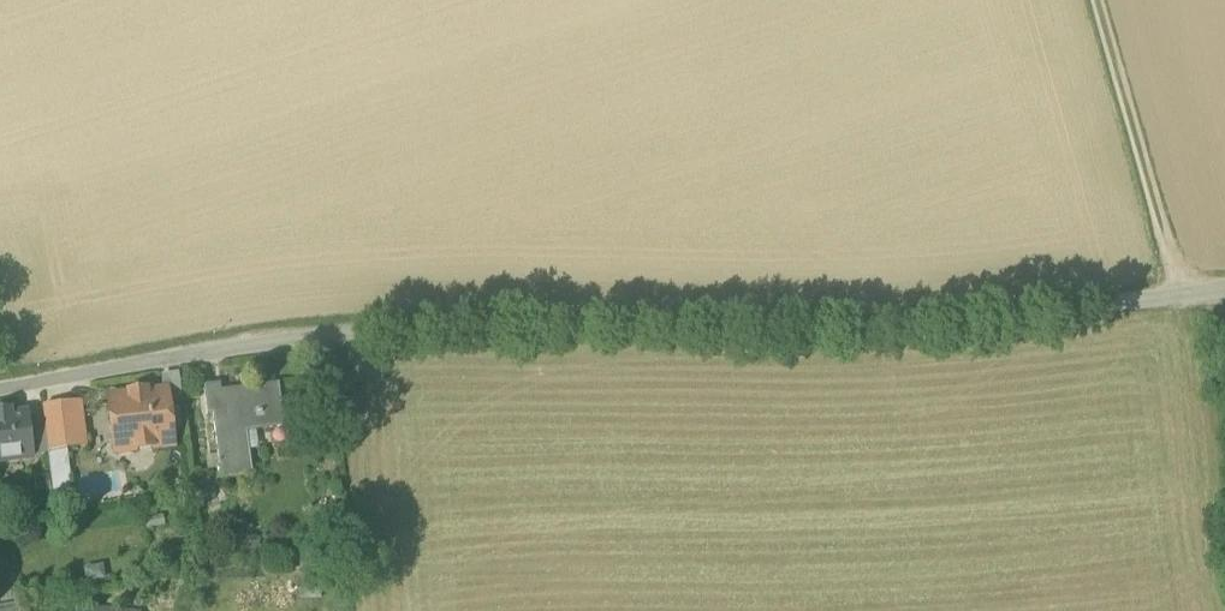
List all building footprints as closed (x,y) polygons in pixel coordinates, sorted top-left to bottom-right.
[(205,389),(207,415),(215,415),(224,414),(222,398),(221,388),(205,389)] [(215,415),(220,476),(243,474),(240,433),(283,430),(280,388),(255,390),(255,396),(222,398),(224,414),(215,415)] [(109,401),(115,449),(128,447),(130,454),(173,449),(166,394),(147,396),(146,394),(128,396),(129,398),(109,401)] [(42,410),(48,453),(83,449),(78,406),(42,410)] [(32,461),(26,415),(10,417),(10,414),(0,415),(0,465),(32,461)] [(116,456),(130,454),(128,447),(115,449),(116,456)]
